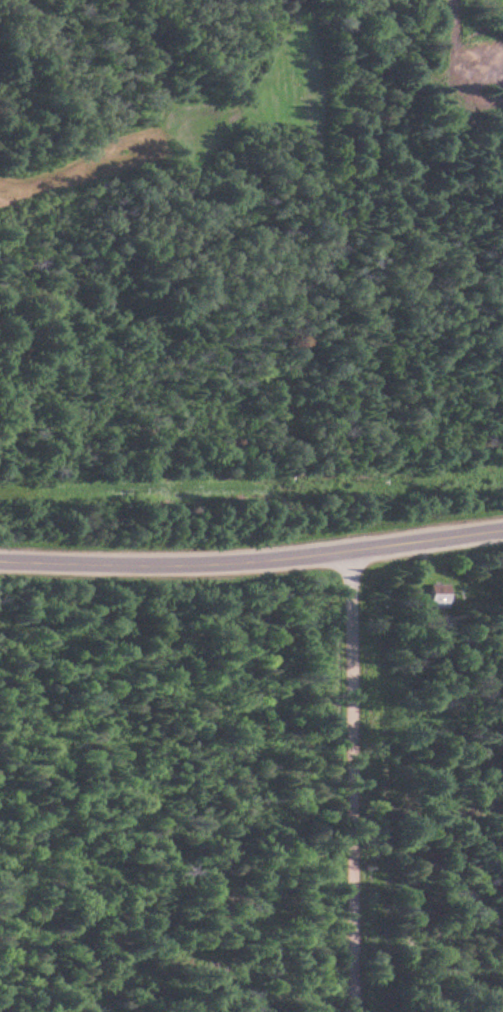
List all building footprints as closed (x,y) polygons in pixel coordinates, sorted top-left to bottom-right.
[(434,602),(453,602),(453,588),(434,588),(434,602)]
